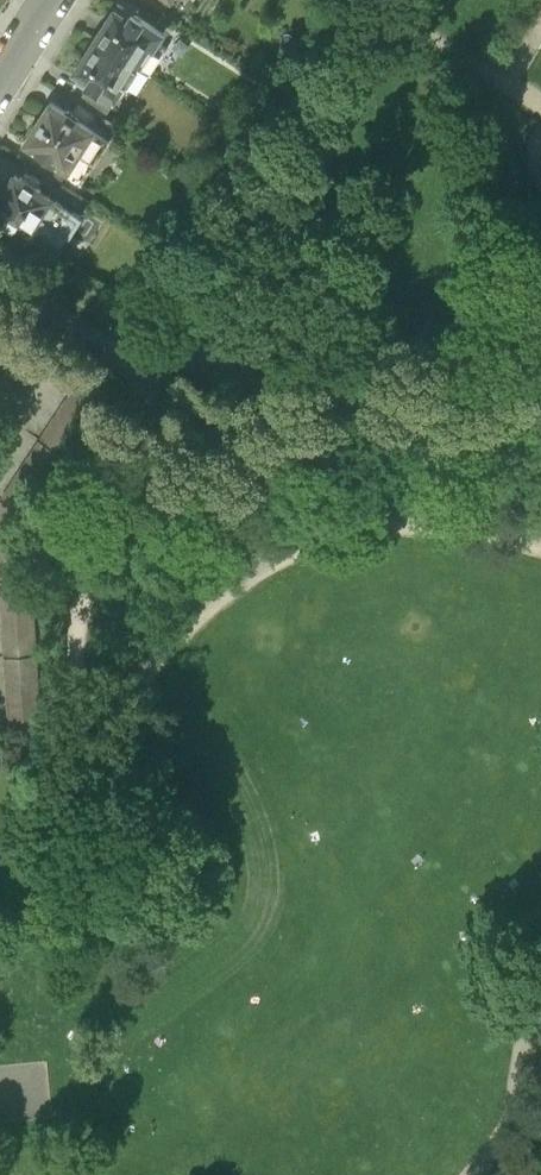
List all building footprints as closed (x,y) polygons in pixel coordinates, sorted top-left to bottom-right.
[(115,1),(92,38),(132,63),(144,43),(149,46),(160,30),(115,1)] [(109,98),(132,63),(92,38),(69,73),(109,98)] [(84,91),(69,115),(90,127),(107,138),(114,126),(99,116),(106,104),(84,91)] [(63,169),(90,127),(69,115),(44,99),(17,141),(56,165),(63,169)] [(55,183),(63,169),(56,165),(48,178),(55,183)] [(9,170),(0,184),(0,220),(23,235),(49,196),(9,170)] [(81,216),(49,196),(23,235),(56,255),(81,216)] [(27,518),(103,398),(78,381),(0,500),(0,595),(9,735),(41,733),(27,518)]
